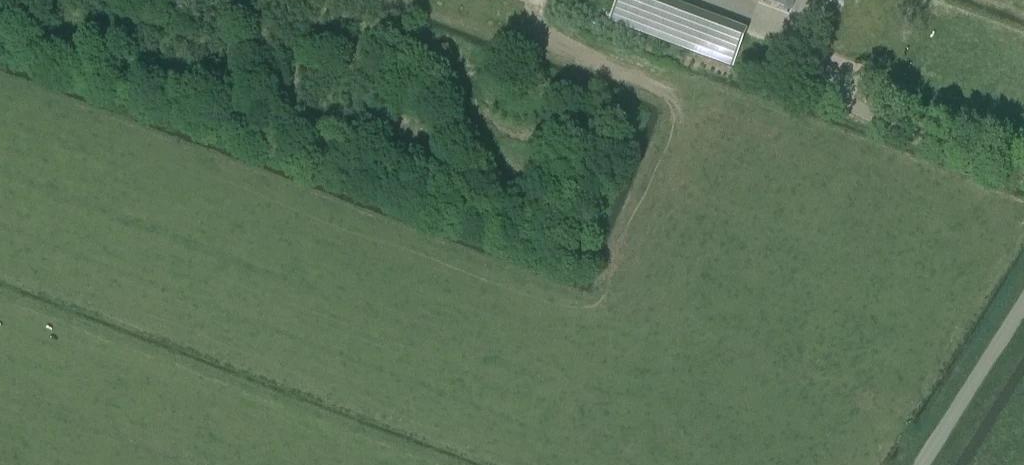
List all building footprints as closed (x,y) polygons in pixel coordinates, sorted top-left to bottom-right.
[(609,23),(733,69),(747,32),(661,0),(617,0),(609,23)] [(795,0),(764,0),(792,10),(795,0)]
